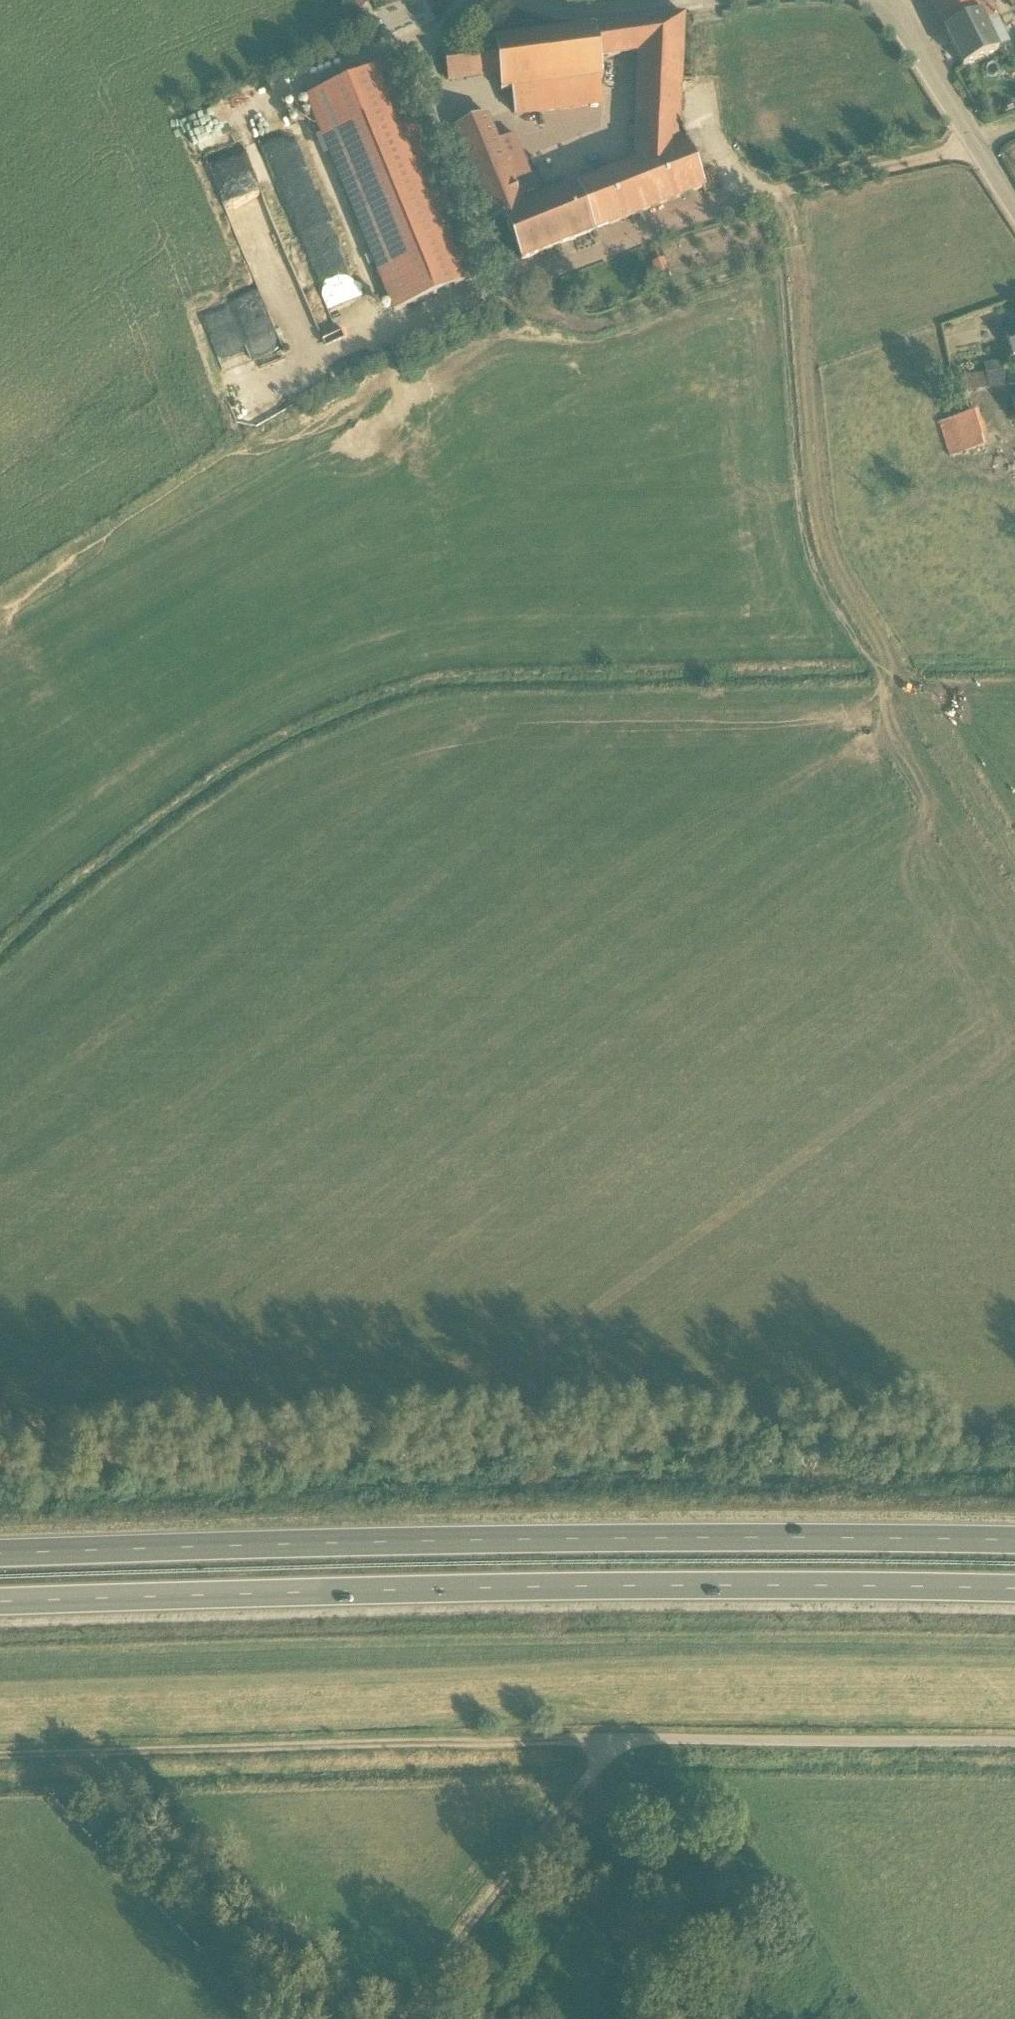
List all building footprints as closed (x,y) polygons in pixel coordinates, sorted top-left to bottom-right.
[(963,67),(1002,48),(988,20),(999,14),(991,0),(930,0),(963,67)] [(679,121),(685,14),(596,27),(494,40),(443,47),(447,80),(499,74),(502,93),(602,80),(602,57),(636,53),(633,164),(524,211),(490,117),(458,129),(495,223),(505,219),(521,260),(705,188),(680,122),(680,121),(679,121)] [(479,276),(401,83),(392,60),(307,95),(317,117),(395,311),(479,276)] [(1007,331),(1003,332),(1011,356),(1014,355),(1014,328),(1007,331)] [(1002,362),(984,365),(989,393),(1006,391),(1002,362)]
